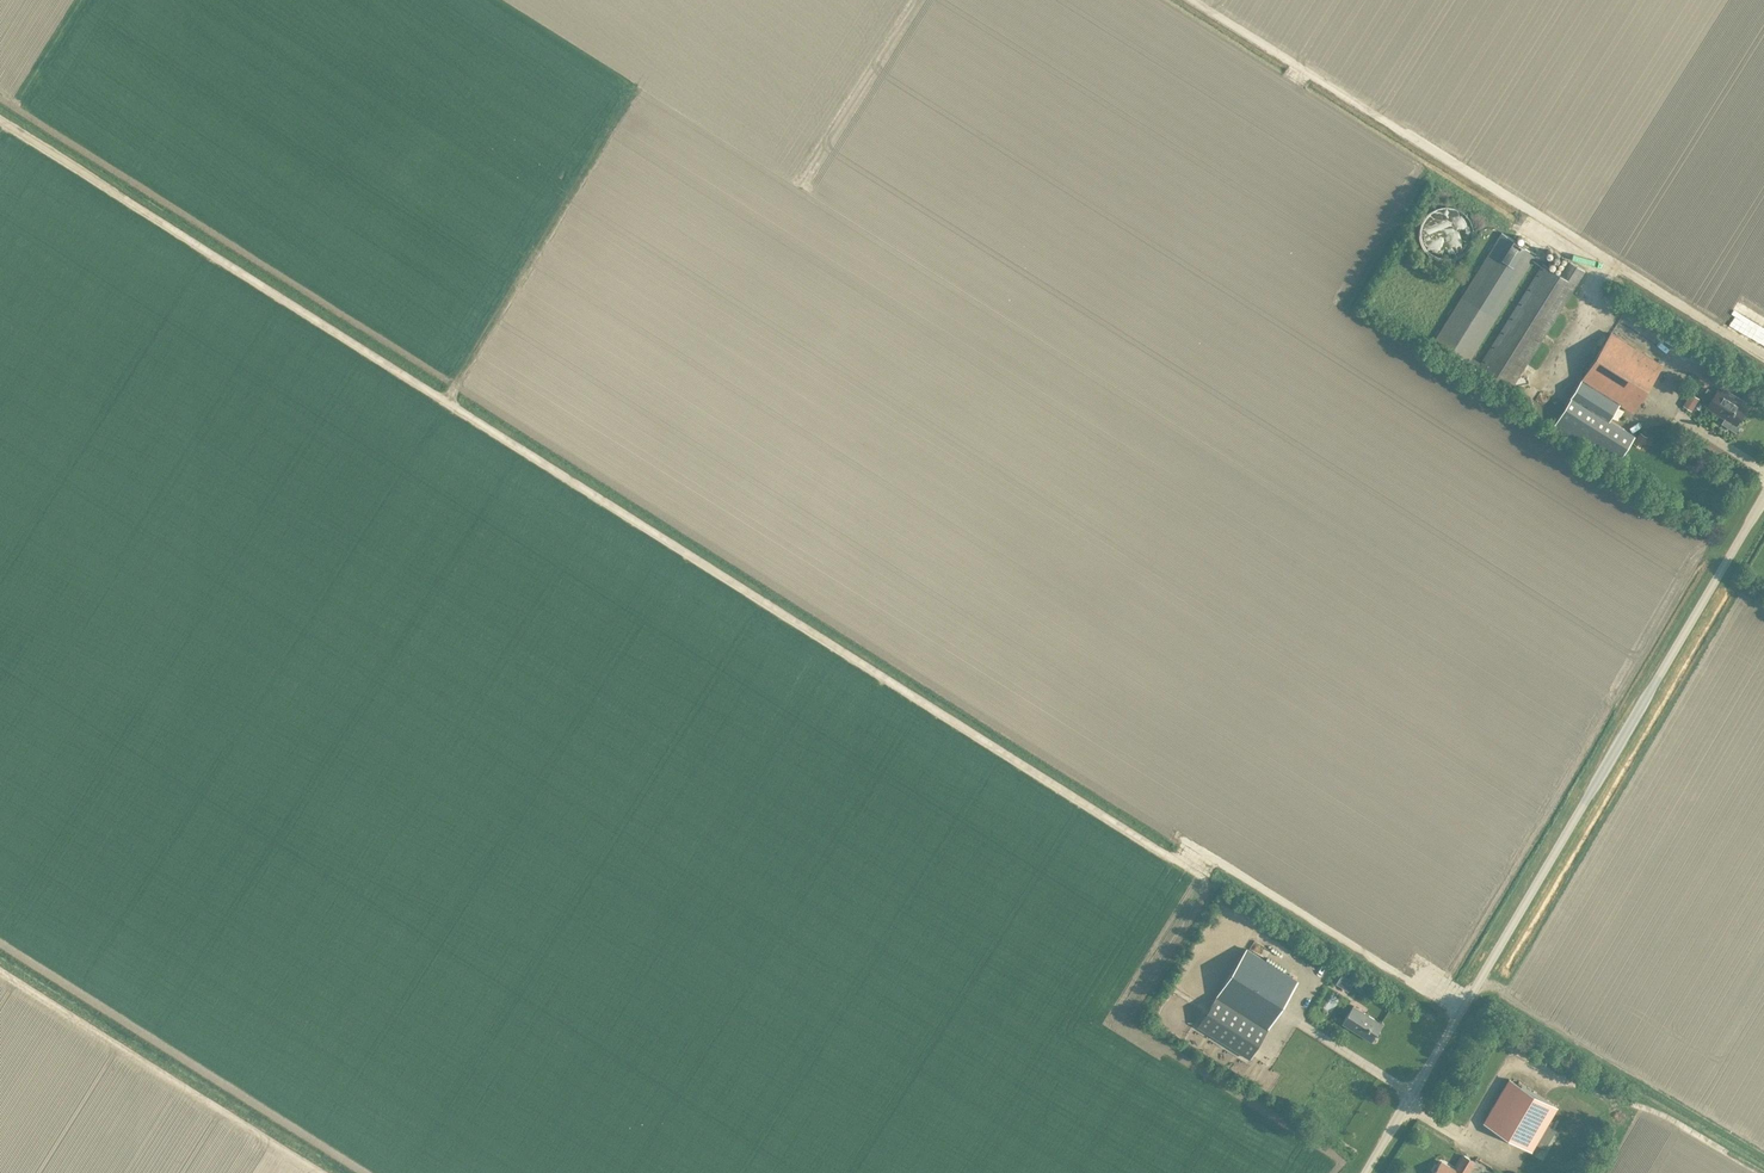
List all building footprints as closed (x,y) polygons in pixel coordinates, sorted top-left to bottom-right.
[(1428,255),(1457,248),(1457,244),(1449,246),(1447,239),(1452,238),(1448,223),(1436,227),(1432,214),(1410,220),(1416,240),(1424,238),(1428,255)] [(1501,230),(1461,295),(1433,339),(1468,360),(1536,252),(1501,230)] [(1559,273),(1542,263),(1477,366),(1510,387),(1584,269),(1567,259),(1559,273)] [(1662,364),(1611,332),(1582,379),(1619,403),(1632,411),(1662,364)] [(1726,375),(1707,364),(1701,374),(1719,386),(1726,375)] [(1619,403),(1582,379),(1572,395),(1608,418),(1619,403)] [(1564,404),(1568,392),(1558,389),(1554,401),(1564,404)] [(1707,406),(1724,416),(1720,422),(1721,423),(1721,422),(1734,430),(1739,423),(1740,424),(1740,423),(1737,421),(1746,407),(1740,403),(1742,399),(1727,389),(1724,393),(1717,389),(1707,406)] [(1572,395),(1552,425),(1589,449),(1594,441),(1619,457),(1634,434),(1608,418),(1572,395)] [(1296,979),(1246,947),(1216,995),(1266,1027),(1296,979)] [(1440,984),(1434,994),(1442,998),(1448,988),(1440,984)] [(1266,1027),(1216,995),(1197,1025),(1248,1056),(1266,1027)] [(1371,1040),(1381,1023),(1352,1004),(1342,1021),(1371,1040)] [(1531,1148),(1556,1105),(1508,1077),(1483,1121),(1531,1148)] [(1473,1160),(1463,1154),(1455,1168),(1441,1160),(1433,1172),(1466,1172),(1473,1160)]
